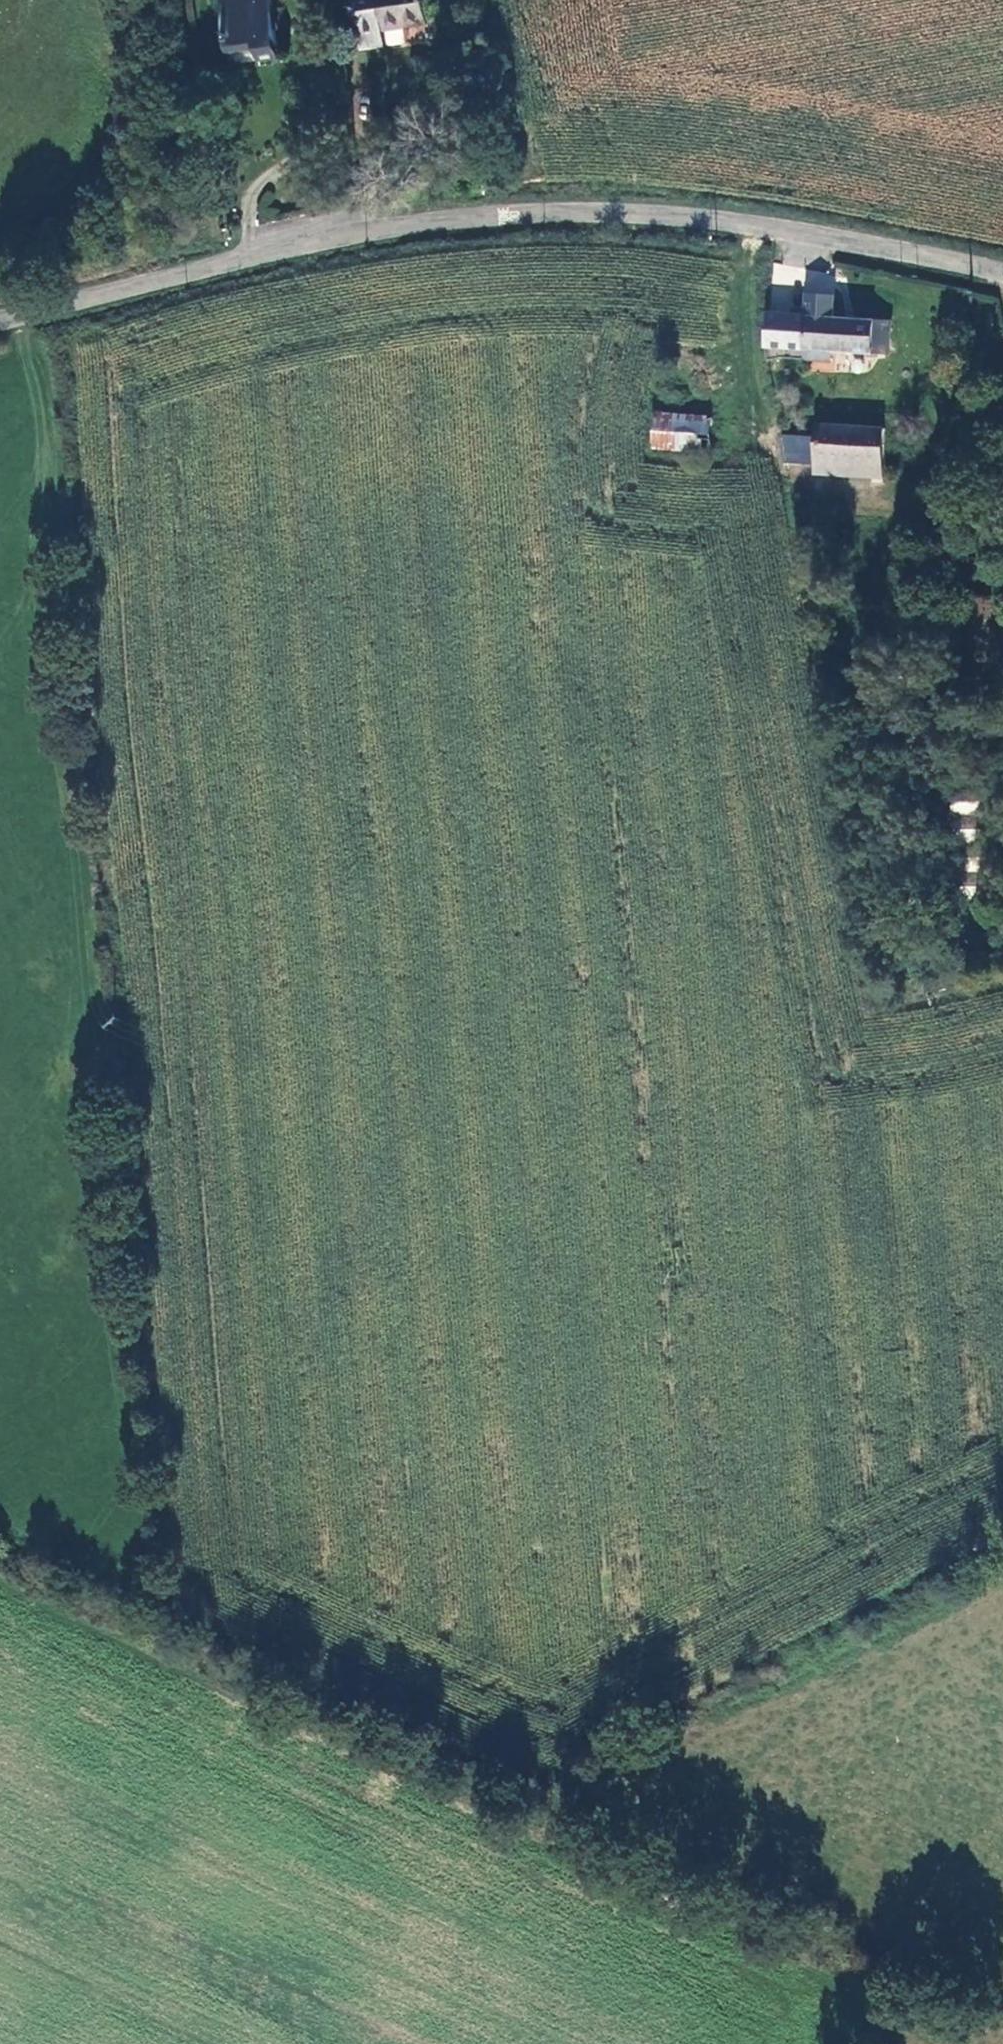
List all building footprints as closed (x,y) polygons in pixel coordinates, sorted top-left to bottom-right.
[(230,48),(255,43),(259,58),(282,54),(273,0),(222,0),(230,48)] [(361,47),(385,44),(383,29),(427,23),(424,0),(355,0),(361,47)] [(891,322),(806,318),(805,351),(890,355),(891,322)] [(655,415),(653,449),(711,451),(712,418),(655,415)] [(814,478),(879,481),(884,429),(819,426),(814,478)] [(781,435),(781,464),(808,465),(809,435),(781,435)] [(952,787),(955,902),(998,900),(996,787),(985,787),(984,756),(962,757),(962,787),(952,787)]
